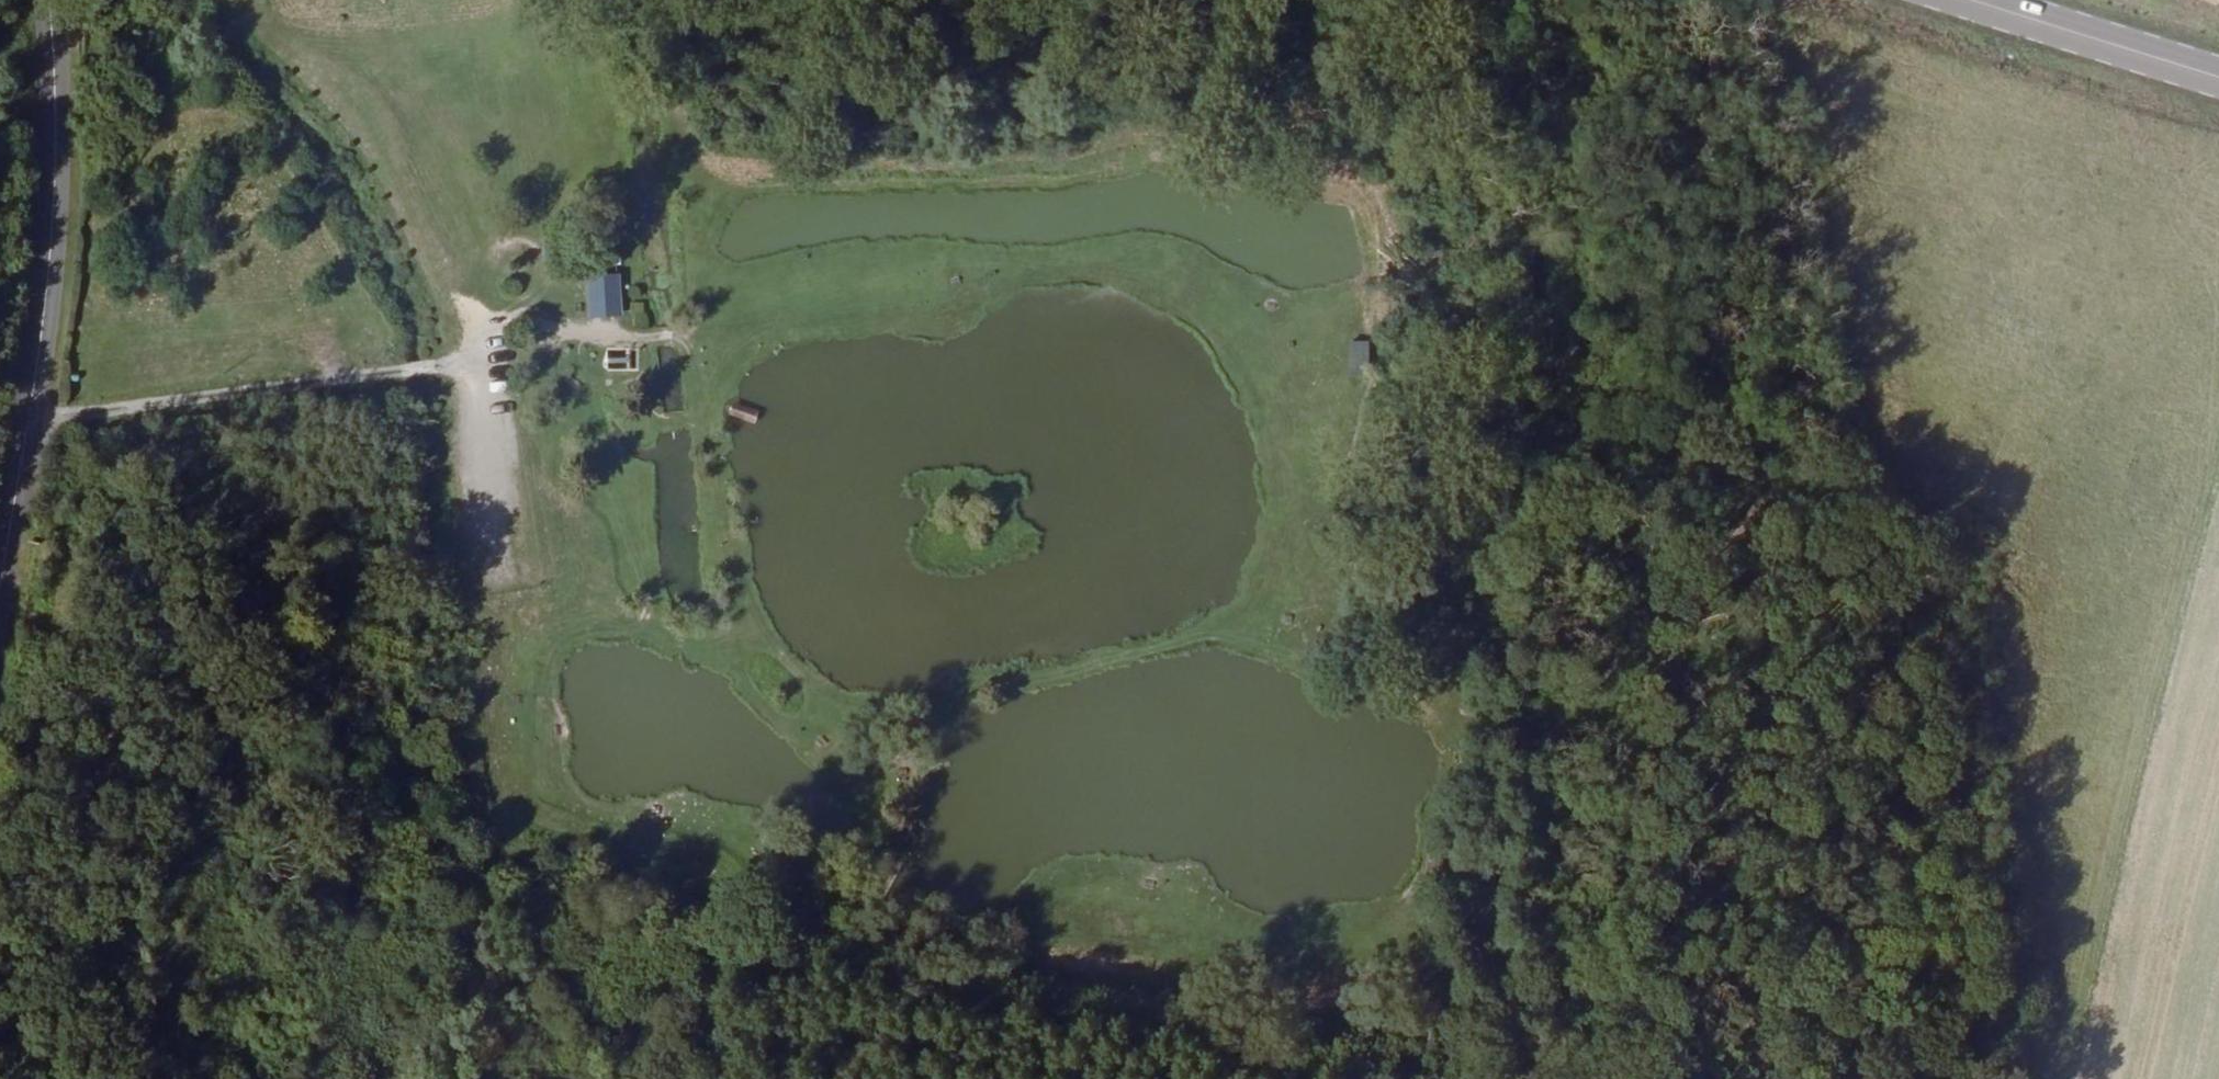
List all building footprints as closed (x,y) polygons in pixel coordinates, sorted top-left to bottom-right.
[(621,311),(617,276),(589,279),(592,314),(621,311)] [(1369,373),(1370,341),(1350,340),(1348,372),(1369,373)]
